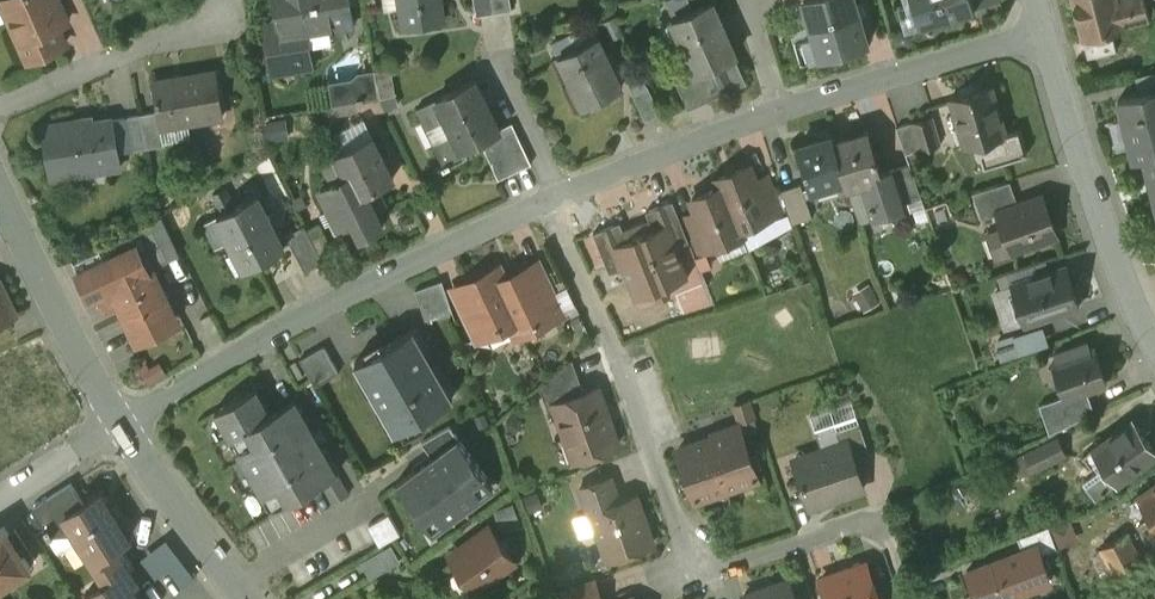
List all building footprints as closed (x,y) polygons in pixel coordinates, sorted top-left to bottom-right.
[(17,14),(11,17),(30,60),(66,44),(58,26),(68,21),(59,0),(11,0),(17,14)] [(281,19),(268,21),(276,70),(313,64),(308,29),(332,24),(332,27),(355,23),(351,0),(277,0),(281,19)] [(406,27),(445,20),(442,0),(401,0),(406,27)] [(478,15),(496,12),(494,0),(475,0),(478,15)] [(496,12),(514,9),(512,0),(494,0),(496,12)] [(713,0),(674,18),(693,61),(698,72),(734,56),(737,54),(713,0)] [(816,34),(797,40),(796,37),(795,38),(802,61),(822,55),(868,41),(856,0),(806,0),(816,34)] [(922,24),(977,8),(975,0),(915,0),(922,24)] [(1084,38),(1125,28),(1125,25),(1118,0),(1074,0),(1084,38)] [(1125,25),(1151,18),(1150,18),(1146,0),(1118,0),(1125,25)] [(1150,18),(1154,16),(1154,5),(1154,0),(1146,0),(1150,18)] [(593,28),(583,33),(587,40),(552,58),(578,107),(623,84),(593,28)] [(734,56),(698,72),(708,95),(744,79),(734,56)] [(698,72),(693,61),(677,68),(691,102),(708,95),(698,72)] [(333,76),(337,103),(401,92),(396,65),(333,76)] [(217,69),(155,79),(160,107),(162,122),(165,122),(224,112),(217,69)] [(662,110),(643,73),(627,80),(645,118),(662,110)] [(478,77),(438,97),(456,132),(436,142),(447,164),(487,145),(484,138),(504,128),(478,77)] [(990,87),(952,100),(968,146),(986,140),(995,166),(1028,154),(1019,128),(1006,133),(990,87)] [(1119,99),(1128,133),(1134,155),(1134,157),(1146,154),(1154,151),(1154,90),(1119,99)] [(160,107),(142,111),(149,143),(168,139),(165,122),(162,122),(160,107)] [(142,111),(127,114),(133,147),(149,143),(142,111)] [(932,116),(914,121),(922,148),(940,143),(932,116)] [(285,118),(267,122),(270,140),(288,136),(285,118)] [(115,119),(82,124),(81,120),(42,127),(51,178),(123,165),(115,119)] [(914,121),(899,126),(908,153),(922,148),(914,121)] [(504,128),(484,138),(487,145),(502,177),(533,162),(514,123),(504,128)] [(870,132),(836,142),(846,177),(848,184),(882,174),(882,173),(870,132)] [(373,134),(329,156),(327,158),(326,161),(327,165),(335,181),(321,187),(332,208),(343,203),(351,219),(354,218),(362,234),(383,224),(375,207),(385,202),(377,186),(395,177),(373,134)] [(834,136),(799,146),(812,188),(846,177),(836,142),(834,136)] [(1146,154),(1154,190),(1154,151),(1146,154)] [(911,163),(892,169),(904,203),(923,196),(911,163)] [(750,164),(720,177),(743,234),(744,234),(741,227),(771,215),(750,164)] [(904,203),(892,169),(882,173),(882,174),(848,184),(861,221),(905,208),(904,203)] [(723,186),(694,198),(713,246),(743,234),(720,177),(719,177),(723,186)] [(1011,180),(974,192),(983,218),(999,212),(999,211),(1019,203),(1011,180)] [(802,182),(782,189),(793,222),(814,215),(802,182)] [(228,188),(216,195),(224,211),(237,205),(228,188)] [(224,211),(218,215),(235,247),(228,250),(238,270),(245,266),(286,245),(276,227),(277,227),(269,211),(268,212),(258,194),(237,205),(224,211)] [(1019,203),(999,211),(999,212),(1013,248),(996,254),(997,255),(1057,233),(1043,194),(1019,203)] [(674,200),(648,211),(651,219),(663,250),(677,245),(690,240),(674,200)] [(433,202),(423,207),(431,224),(442,219),(433,202)] [(651,219),(625,230),(621,221),(595,232),(611,271),(624,266),(636,297),(689,276),(677,245),(663,250),(651,219)] [(321,222),(308,229),(324,261),(337,255),(321,222)] [(308,229),(306,224),(287,234),(306,270),(324,261),(308,229)] [(132,229),(73,257),(93,298),(102,293),(114,288),(113,286),(150,268),(132,229)] [(337,255),(324,261),(328,269),(340,262),(337,255)] [(1067,265),(1013,282),(1026,323),(1080,306),(1067,265)] [(150,268),(113,286),(114,288),(102,293),(108,307),(120,301),(138,339),(163,328),(160,321),(176,314),(154,267),(150,268)] [(530,268),(501,282),(516,318),(521,330),(552,315),(550,309),(544,297),(530,268)] [(495,271),(464,285),(475,308),(480,319),(487,332),(516,318),(501,282),(495,271)] [(0,277),(0,325),(19,315),(0,277)] [(443,280),(417,289),(427,318),(453,309),(443,280)] [(556,291),(544,297),(550,309),(562,304),(556,291)] [(475,308),(463,314),(468,324),(480,319),(475,308)] [(1048,321),(1000,336),(1006,356),(1054,341),(1048,321)] [(414,328),(356,362),(396,431),(454,397),(414,328)] [(1089,341),(1070,348),(1073,355),(1053,362),(1065,395),(1066,396),(1088,389),(1109,381),(1096,347),(1092,348),(1089,341)] [(325,344),(301,358),(316,385),(341,371),(325,344)] [(573,358),(541,386),(549,408),(556,405),(555,402),(585,391),(573,358)] [(26,456),(78,435),(56,383),(23,396),(12,370),(0,375),(0,415),(7,412),(26,456)] [(585,391),(555,402),(556,405),(569,440),(575,438),(581,456),(619,443),(599,386),(585,391)] [(296,398),(271,412),(257,388),(216,411),(261,489),(269,485),(281,506),(339,472),(296,398)] [(1088,389),(1066,396),(1065,395),(1055,399),(1063,424),(1050,430),(1051,432),(1095,411),(1088,389)] [(830,453),(797,464),(811,505),(865,487),(855,457),(849,439),(841,442),(837,428),(838,428),(836,421),(816,428),(823,449),(828,448),(830,453)] [(838,428),(837,428),(841,442),(849,439),(855,457),(871,452),(860,421),(838,428)] [(740,422),(714,432),(715,436),(679,449),(696,498),(759,476),(740,422)] [(1093,453),(1116,485),(1154,455),(1154,450),(1135,422),(1093,453)] [(1059,435),(1025,452),(1033,469),(1067,453),(1059,435)] [(465,436),(400,482),(432,527),(496,481),(465,436)] [(1116,485),(1093,453),(1083,461),(1106,492),(1116,485)] [(612,476),(581,487),(590,513),(593,512),(592,510),(621,500),(612,476)] [(72,483),(34,508),(53,540),(57,537),(53,531),(68,522),(65,516),(85,503),(72,483)] [(1140,498),(1154,520),(1154,487),(1140,498)] [(85,503),(65,516),(68,522),(78,536),(79,535),(94,559),(93,560),(94,561),(118,546),(130,538),(129,537),(128,537),(109,506),(110,506),(102,492),(85,503)] [(621,500),(592,510),(593,512),(609,558),(654,542),(637,495),(621,500)] [(384,542),(404,531),(394,511),(373,521),(384,542)] [(0,529),(0,587),(32,567),(6,525),(0,529)] [(1018,537),(1023,550),(1039,544),(1043,554),(1058,548),(1050,525),(1018,537)] [(491,526),(451,554),(476,587),(515,559),(491,526)] [(1125,532),(1102,546),(1119,576),(1142,562),(1125,532)] [(397,541),(366,557),(374,573),(405,558),(397,541)] [(967,571),(977,598),(1002,598),(1052,580),(1043,554),(1039,544),(1023,550),(967,571)] [(122,552),(118,546),(94,561),(107,582),(116,595),(132,585),(140,580),(122,552)] [(822,578),(829,598),(880,598),(867,562),(822,578)] [(790,579),(745,594),(746,598),(797,598),(790,579)] [(566,590),(569,598),(602,598),(596,580),(566,590)] [(116,595),(107,582),(86,596),(88,598),(142,598),(132,585),(116,595)]
